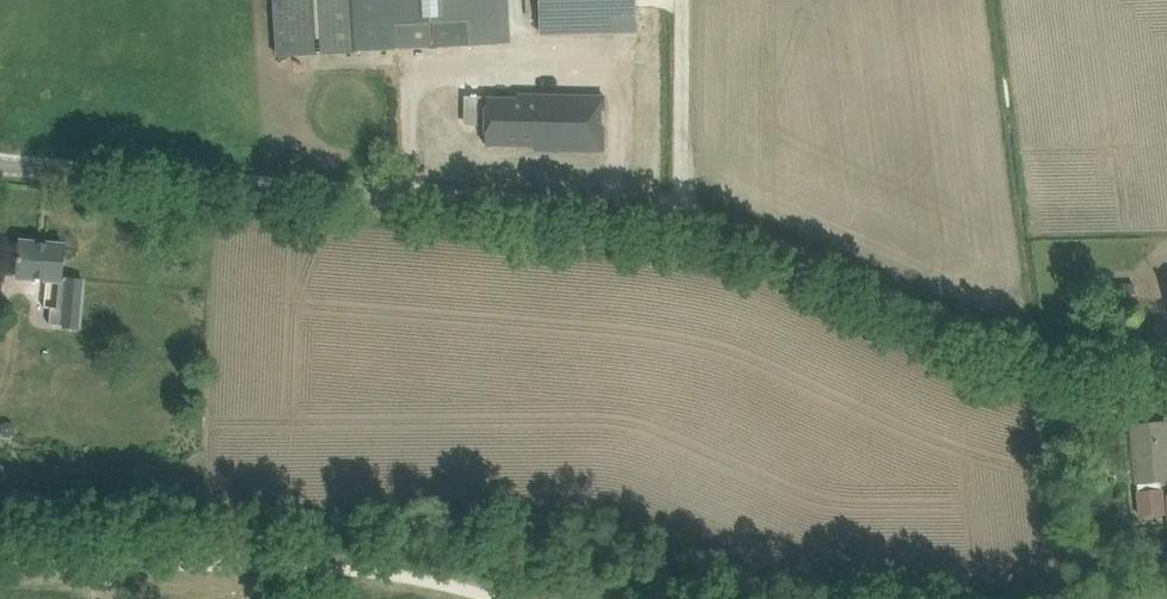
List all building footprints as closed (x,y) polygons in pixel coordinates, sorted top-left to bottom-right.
[(277,56),(505,44),(503,0),(274,0),(277,56)] [(539,30),(636,27),(635,0),(538,0),(539,30)] [(485,99),(484,145),(534,146),(534,150),(602,151),(603,96),(529,95),(529,99),(485,99)] [(20,243),(18,266),(17,277),(46,280),(43,308),(50,309),(49,325),(63,326),(63,328),(78,329),(83,280),(67,279),(67,280),(62,280),(65,246),(20,243)] [(1134,284),(1106,285),(1106,305),(1134,304),(1134,284)] [(1131,425),(1140,516),(1163,514),(1160,481),(1166,480),(1166,422),(1131,425)]
